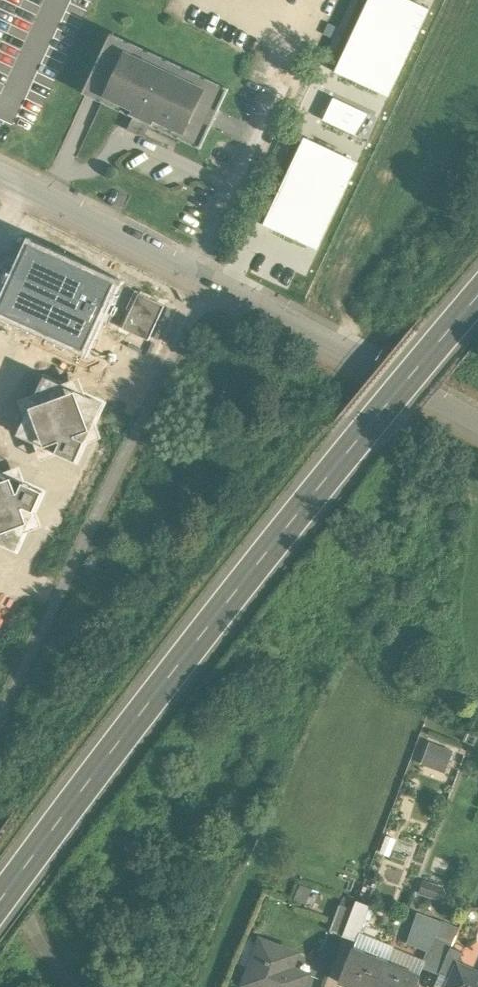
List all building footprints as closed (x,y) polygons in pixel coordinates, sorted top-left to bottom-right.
[(387,97),(429,9),(409,0),(370,0),(335,73),(387,97)] [(228,90),(113,35),(85,96),(135,119),(136,118),(153,126),(153,127),(200,150),(228,90)] [(324,120),(359,136),(369,115),(334,98),(324,120)] [(263,225),(317,250),(358,162),(304,137),(263,225)] [(0,307),(91,348),(123,277),(32,236),(0,307)] [(135,289),(117,329),(148,343),(166,303),(135,289)] [(88,470),(95,454),(115,447),(107,426),(118,401),(96,392),(90,375),(71,381),(48,371),(38,392),(19,399),(26,421),(18,439),(35,447),(44,472),(71,462),(88,470)] [(34,543),(54,536),(46,514),(57,490),(35,480),(29,463),(10,470),(0,465),(0,554),(10,551),(27,558),(34,543)] [(426,739),(418,763),(446,773),(454,749),(426,739)] [(387,836),(380,853),(389,856),(395,839),(387,836)] [(408,857),(394,851),(390,861),(404,866),(408,857)] [(378,880),(366,876),(356,901),(369,906),(378,880)] [(443,888),(424,882),(420,893),(439,900),(443,888)] [(352,910),(343,936),(357,942),(369,906),(356,901),(352,910)] [(339,905),(329,932),(343,936),(352,910),(339,905)] [(439,924),(417,915),(414,922),(437,931),(439,924)] [(437,931),(414,922),(407,943),(428,952),(433,940),(437,931)] [(456,930),(439,924),(437,931),(433,940),(450,947),(455,936),(454,935),(456,930)] [(450,947),(433,940),(428,952),(422,967),(439,973),(450,947)] [(244,985),(249,986),(302,986),(307,975),(290,969),(296,954),(261,941),(244,985)] [(450,947),(439,973),(451,979),(458,963),(459,963),(463,953),(450,947)] [(339,983),(349,986),(377,986),(387,963),(352,949),(339,983)] [(387,963),(377,986),(415,986),(419,976),(387,963)] [(458,963),(451,979),(448,986),(477,986),(477,971),(459,963),(458,963)]
